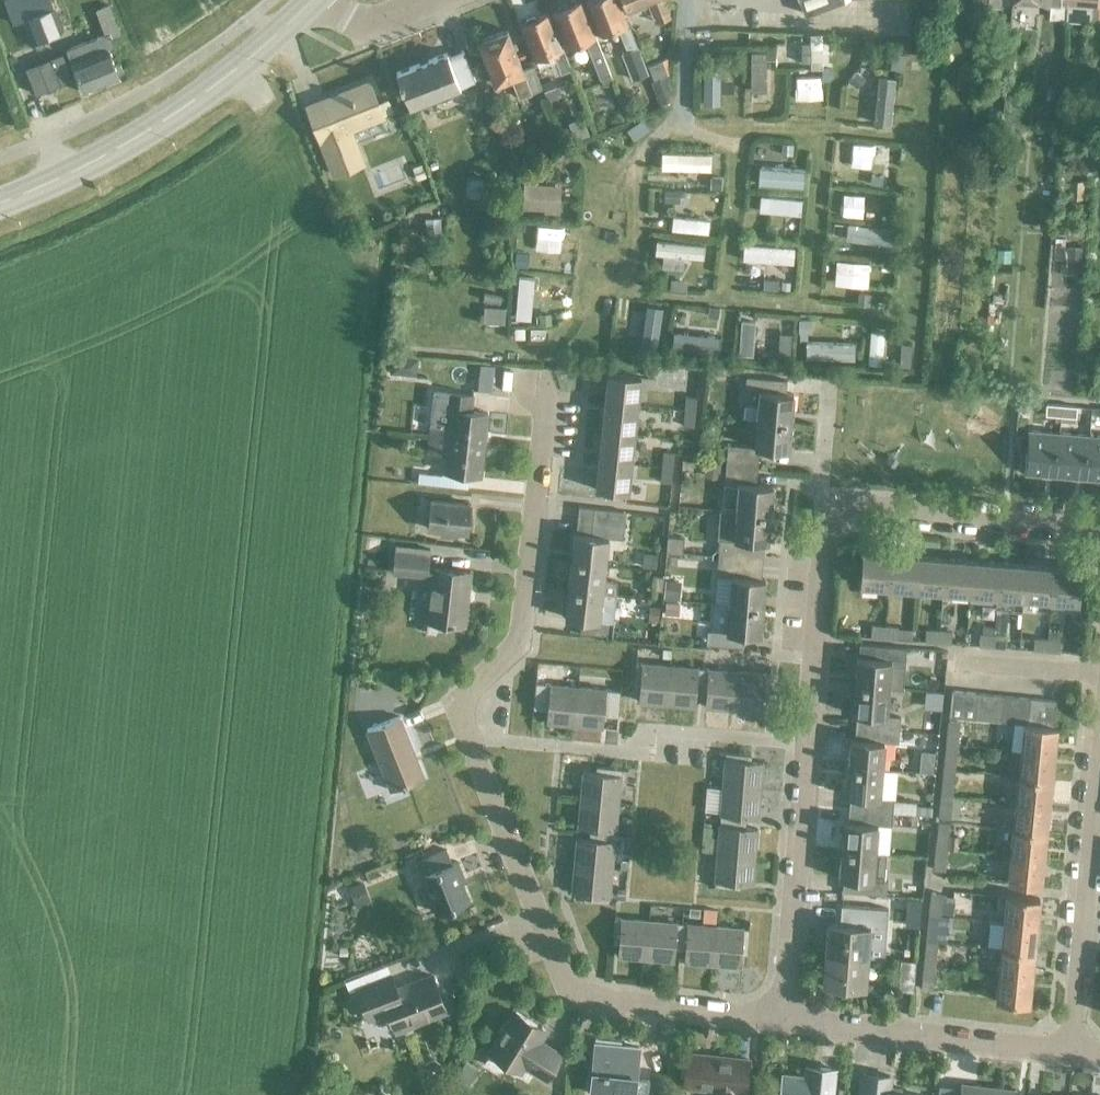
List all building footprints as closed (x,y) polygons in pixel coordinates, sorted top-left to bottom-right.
[(63,30),(51,0),(4,0),(13,23),(20,20),(30,43),(63,30)] [(637,47),(629,26),(628,26),(617,0),(586,0),(599,33),(613,28),(615,33),(620,31),(627,51),(623,52),(634,80),(648,74),(645,67),(637,47)] [(628,14),(649,6),(653,17),(669,11),(665,0),(623,0),(628,14)] [(987,7),(1003,9),(1005,0),(988,0),(987,7)] [(1014,1),(1046,3),(1051,3),(1050,20),(1066,21),(1067,5),(1062,4),(1062,0),(1014,0),(1014,1)] [(1062,4),(1067,5),(1066,21),(1092,23),(1092,17),(1098,17),(1098,7),(1099,0),(1062,0),(1062,4)] [(611,75),(605,60),(595,34),(594,35),(580,1),(553,11),(567,46),(585,39),(600,80),(611,75)] [(560,74),(571,70),(562,48),(561,48),(548,13),(521,24),(534,59),(555,50),(557,56),(554,57),(560,74)] [(518,98),(542,88),(540,84),(532,66),(522,70),(506,30),(478,41),(495,83),(510,77),(518,98)] [(96,39),(67,50),(72,63),(83,92),(119,77),(118,75),(123,71),(120,63),(113,63),(108,49),(115,47),(109,33),(96,39)] [(966,33),(964,46),(976,47),(977,34),(966,33)] [(782,55),(786,55),(786,56),(815,56),(815,42),(786,42),(786,44),(782,44),(782,55)] [(425,101),(474,82),(462,51),(447,56),(446,53),(396,73),(405,97),(421,91),(425,101)] [(62,54),(25,69),(36,95),(72,81),(62,54)] [(662,60),(645,67),(648,74),(651,80),(665,74),(668,73),(662,60)] [(855,72),(847,82),(859,92),(867,82),(855,72)] [(651,80),(650,80),(661,105),(669,101),(671,86),(665,74),(651,80)] [(552,79),(540,84),(546,99),(558,94),(552,79)] [(349,129),(382,115),(379,108),(377,104),(369,82),(307,106),(334,174),(363,163),(349,129)] [(887,129),(892,83),(875,82),(870,127),(887,129)] [(387,100),(377,104),(379,108),(382,115),(391,112),(387,100)] [(1040,115),(1039,127),(1052,128),(1053,116),(1040,115)] [(581,126),(573,129),(577,139),(585,136),(581,126)] [(1085,158),(1084,171),(1095,172),(1096,158),(1085,158)] [(420,165),(411,169),(416,180),(424,177),(420,165)] [(1068,181),(1067,199),(1082,199),(1083,182),(1068,181)] [(1069,204),(1069,213),(1080,213),(1080,205),(1069,204)] [(1068,230),(1068,240),(1082,241),(1083,231),(1068,230)] [(1067,247),(1066,261),(1081,263),(1082,248),(1067,247)] [(1072,266),(1071,277),(1081,277),(1081,267),(1072,266)] [(403,358),(402,374),(415,375),(416,358),(403,358)] [(479,365),(477,391),(490,392),(492,366),(479,365)] [(606,373),(603,403),(635,407),(639,377),(606,373)] [(744,378),(743,391),(757,392),(756,406),(743,405),(742,418),(755,419),(789,423),(792,395),(784,394),(785,381),(744,378)] [(429,426),(428,439),(482,444),(486,413),(470,412),(472,396),(445,393),(433,392),(429,426)] [(685,396),(684,411),(693,412),(695,397),(685,396)] [(603,403),(600,431),(632,435),(635,407),(603,403)] [(1046,403),(1045,414),(1060,416),(1061,405),(1046,403)] [(1061,405),(1060,416),(1075,417),(1076,406),(1061,405)] [(693,412),(684,411),(682,426),(692,427),(693,412)] [(789,423),(755,419),(753,447),(726,445),(725,459),(757,462),(758,449),(787,451),(789,423)] [(1028,430),(1024,473),(1055,475),(1059,433),(1028,430)] [(632,435),(600,431),(596,460),(629,463),(632,435)] [(1059,433),(1055,475),(1085,478),(1089,435),(1059,433)] [(1085,478),(1099,479),(1099,436),(1089,435),(1085,478)] [(482,444),(428,439),(426,453),(445,455),(443,473),(479,477),(482,444)] [(661,467),(670,467),(672,452),(662,451),(661,467)] [(629,463),(596,460),(593,489),(625,493),(629,463)] [(705,463),(704,477),(718,478),(719,464),(705,463)] [(670,467),(661,467),(659,482),(669,483),(670,467)] [(734,511),(769,514),(771,484),(755,482),(756,472),(724,469),(723,483),(736,484),(734,511)] [(465,532),(468,505),(429,501),(426,528),(440,530),(456,531),(465,532)] [(576,520),(623,525),(624,513),(577,507),(576,520)] [(769,514),(734,511),(734,512),(721,511),(717,552),(762,555),(763,542),(766,543),(769,514)] [(576,520),(574,534),(607,538),(621,540),(623,525),(576,520)] [(573,534),(570,561),(604,565),(607,538),(574,534),(573,534)] [(667,537),(665,552),(682,554),(683,538),(667,537)] [(393,552),(390,573),(430,577),(425,621),(427,622),(426,633),(443,635),(444,623),(462,625),(468,572),(426,568),(428,556),(393,552)] [(888,588),(891,555),(863,552),(860,586),(888,588)] [(642,554),(641,569),(655,570),(657,556),(642,554)] [(918,557),(891,555),(888,588),(915,591),(918,557)] [(918,557),(915,591),(942,593),(944,559),(918,557)] [(944,559),(942,593),(969,595),(971,561),(944,559)] [(566,590),(600,594),(615,596),(616,582),(602,581),(604,565),(570,561),(566,590)] [(971,561),(969,595),(996,597),(998,563),(971,561)] [(726,604),(760,607),(763,579),(760,579),(761,566),(717,562),(715,575),(729,577),(726,604)] [(1025,566),(998,563),(996,597),(1022,599),(1025,566)] [(1025,566),(1022,599),(1049,601),(1052,568),(1025,566)] [(1080,570),(1052,568),(1049,601),(1077,604),(1080,570)] [(661,590),(662,577),(652,576),(651,590),(661,590)] [(664,582),(662,598),(676,599),(677,584),(664,582)] [(597,620),(600,594),(566,590),(563,618),(580,620),(578,633),(610,637),(612,622),(597,620)] [(664,603),(663,617),(676,618),(677,605),(664,603)] [(760,607),(726,604),(724,632),(705,630),(703,644),(742,648),(743,635),(758,636),(760,607)] [(649,607),(647,622),(657,623),(658,608),(649,607)] [(883,638),(883,626),(871,625),(870,637),(883,638)] [(883,626),(883,638),(895,639),(896,627),(883,626)] [(937,642),(938,631),(925,630),(924,641),(937,642)] [(951,632),(938,631),(937,642),(950,643),(951,632)] [(991,647),(992,635),(979,634),(978,646),(991,647)] [(992,635),(991,647),(1003,648),(1004,636),(992,635)] [(1045,651),(1046,639),(1033,638),(1032,650),(1045,651)] [(1046,639),(1045,651),(1058,652),(1059,640),(1046,639)] [(853,686),(888,689),(888,688),(902,689),(905,648),(857,644),(856,657),(855,657),(853,686)] [(665,704),(669,666),(634,663),(632,688),(638,689),(637,701),(665,704)] [(702,669),(669,666),(665,704),(693,706),(694,693),(699,694),(702,669)] [(734,672),(702,669),(699,694),(705,694),(704,707),(731,710),(734,672)] [(734,672),(731,710),(759,712),(760,700),(766,700),(769,675),(734,672)] [(573,725),(577,687),(535,683),(532,708),(547,709),(546,722),(573,725)] [(888,689),(853,686),(851,714),(856,714),(855,725),(898,729),(899,717),(886,716),(888,689)] [(619,691),(577,687),(573,725),(601,727),(602,714),(617,716),(619,691)] [(962,718),(964,692),(951,690),(949,717),(962,718)] [(977,693),(964,692),(962,718),(975,719),(977,693)] [(990,694),(977,693),(975,719),(987,721),(990,694)] [(1003,696),(990,694),(987,721),(1001,722),(1003,696)] [(1017,697),(1003,696),(1001,722),(1014,724),(1017,697)] [(1017,697),(1014,724),(1026,725),(1029,698),(1017,697)] [(1042,700),(1029,698),(1026,725),(1040,726),(1042,700)] [(373,699),(358,704),(360,709),(366,724),(371,722),(385,716),(380,702),(375,704),(373,699)] [(1056,701),(1042,700),(1040,726),(1053,727),(1056,701)] [(388,791),(421,778),(397,716),(365,729),(388,791)] [(946,744),(957,745),(959,722),(948,721),(946,744)] [(1014,724),(1011,751),(1021,752),(1054,755),(1057,728),(1053,727),(1040,726),(1026,725),(1014,724)] [(849,739),(847,767),(881,770),(883,743),(897,744),(898,729),(855,725),(854,739),(849,739)] [(361,744),(358,747),(360,752),(364,760),(371,757),(368,749),(366,744),(361,744)] [(946,744),(943,770),(954,771),(957,745),(946,744)] [(1021,752),(1018,777),(1051,781),(1054,755),(1021,752)] [(725,753),(722,787),(760,790),(762,763),(750,762),(751,755),(725,753)] [(583,771),(580,799),(617,802),(620,769),(595,766),(595,772),(583,771)] [(847,767),(845,795),(849,795),(848,808),(860,809),(892,812),(893,799),(879,798),(881,770),(847,767)] [(954,771),(943,770),(941,796),(952,797),(954,771)] [(1018,777),(1015,803),(1049,807),(1051,781),(1018,777)] [(760,790),(722,787),(720,820),(745,822),(746,817),(758,818),(760,790)] [(952,797),(941,796),(938,822),(949,823),(952,797)] [(617,802),(580,799),(577,826),(589,827),(589,833),(614,835),(617,802)] [(893,799),(892,812),(915,813),(915,805),(916,800),(893,799)] [(1015,803),(1013,829),(1046,833),(1049,807),(1015,803)] [(915,813),(930,815),(931,807),(915,805),(915,813)] [(843,821),(841,849),(875,852),(877,825),(891,826),(892,812),(860,809),(848,808),(847,821),(843,821)] [(621,818),(620,828),(630,829),(631,819),(621,818)] [(745,822),(720,820),(717,853),(754,856),(756,829),(745,828),(745,822)] [(949,823),(938,822),(936,848),(947,849),(948,835),(949,823)] [(1013,829),(1010,855),(1043,859),(1046,833),(1013,829)] [(614,835),(589,833),(588,838),(576,837),(573,864),(611,868),(614,835)] [(948,835),(947,849),(956,850),(958,836),(948,835)] [(947,849),(936,848),(933,869),(944,870),(947,849)] [(843,878),(842,891),(886,894),(887,882),(884,882),(886,853),(875,852),(841,849),(839,878),(843,878)] [(435,913),(466,901),(456,876),(460,875),(454,862),(451,863),(446,850),(417,861),(422,874),(421,875),(435,913)] [(754,856),(717,853),(715,887),(740,889),(741,883),(752,884),(754,856)] [(1043,859),(1010,855),(1007,882),(1041,886),(1043,859)] [(611,868),(573,864),(571,892),(583,893),(582,899),(607,902),(611,868)] [(361,884),(347,890),(354,908),(369,902),(361,884)] [(929,914),(940,915),(942,893),(931,892),(929,914)] [(1006,895),(1003,921),(1037,925),(1039,898),(1006,895)] [(828,922),(825,952),(867,956),(885,958),(889,909),(841,905),(839,923),(828,922)] [(688,908),(688,916),(698,916),(698,908),(688,908)] [(703,909),(702,921),(715,922),(716,910),(703,909)] [(940,915),(929,914),(927,936),(938,937),(940,915)] [(1037,925),(1003,921),(990,920),(987,946),(1001,948),(1034,951),(1037,925)] [(646,958),(649,929),(615,926),(613,943),(619,944),(618,955),(646,958)] [(681,932),(649,929),(646,958),(674,960),(675,948),(680,948),(681,932)] [(714,935),(681,932),(680,948),(685,949),(684,961),(711,963),(714,935)] [(714,935),(711,963),(740,966),(741,954),(746,954),(748,938),(714,935)] [(924,966),(934,967),(937,945),(926,944),(924,966)] [(1034,951),(1001,948),(998,974),(1031,977),(1034,951)] [(867,956),(825,952),(822,984),(864,988),(867,956)] [(913,992),(915,961),(901,959),(898,990),(913,992)] [(924,966),(921,988),(932,989),(934,967),(924,966)] [(1031,977),(998,974),(995,1001),(1028,1004),(1031,977)] [(356,988),(368,1019),(388,1011),(395,1030),(445,1010),(432,975),(396,989),(390,975),(356,988)] [(888,986),(876,1000),(885,1007),(897,994),(888,986)] [(500,1035),(490,1052),(519,1070),(523,1064),(545,1078),(560,1054),(538,1040),(544,1030),(515,1011),(508,1023),(503,1024),(499,1031),(500,1035)] [(589,1092),(614,1094),(648,1094),(649,1080),(635,1078),(639,1048),(595,1043),(589,1092)] [(748,1060),(687,1053),(683,1085),(713,1088),(712,1094),(744,1094),(748,1060)] [(466,1085),(476,1068),(460,1058),(453,1070),(457,1072),(454,1078),(466,1085)] [(424,1065),(423,1075),(431,1080),(440,1076),(441,1066),(433,1060),(424,1065)] [(835,1070),(815,1068),(814,1079),(782,1075),(780,1094),(832,1094),(835,1070)] [(326,1069),(317,1079),(324,1085),(334,1075),(326,1069)] [(888,1092),(890,1076),(863,1073),(861,1094),(917,1094),(888,1092)] [(653,1094),(665,1094),(667,1079),(655,1077),(653,1094)] [(959,1094),(1014,1094),(1015,1089),(960,1083),(959,1094)]
